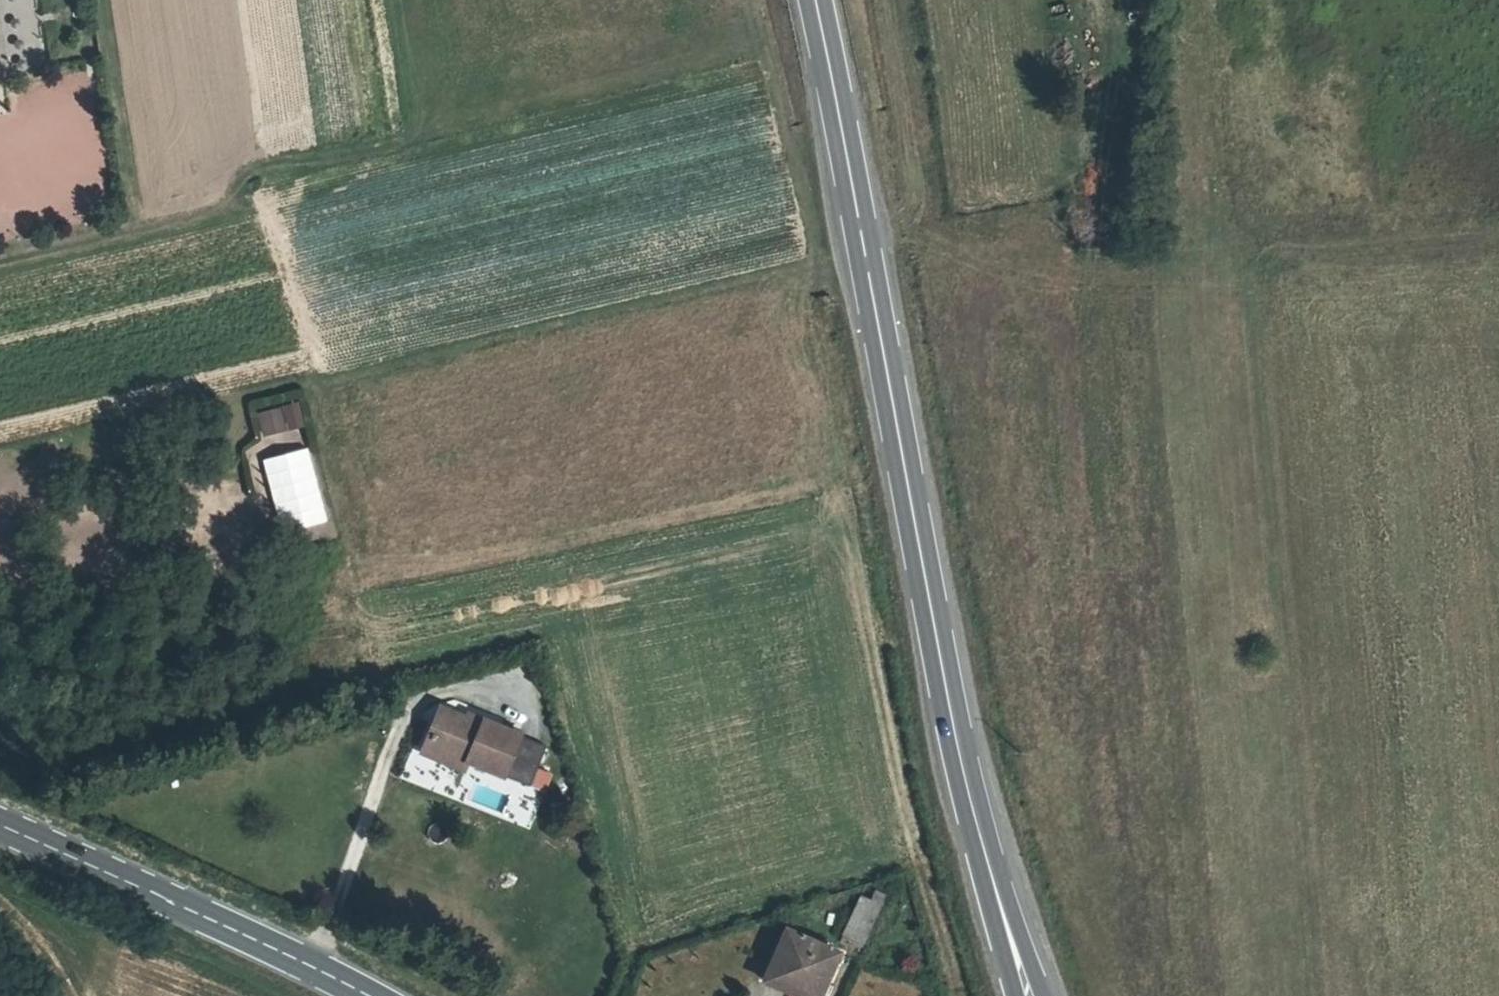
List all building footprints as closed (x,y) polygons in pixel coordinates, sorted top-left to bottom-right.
[(260,433),(302,430),(300,404),(258,407),(260,433)] [(313,447),(265,455),(277,533),(325,525),(313,447)] [(1271,662),(1269,651),(1257,653),(1259,664),(1271,662)] [(456,701),(450,716),(459,720),(466,705),(456,701)] [(459,720),(450,716),(443,731),(435,737),(479,757),(482,753),(515,767),(533,728),(500,714),(497,719),(466,705),(459,720)] [(864,946),(885,899),(862,889),(841,936),(864,946)] [(787,986),(790,979),(820,990),(838,945),(785,925),(764,978),(787,986)]
